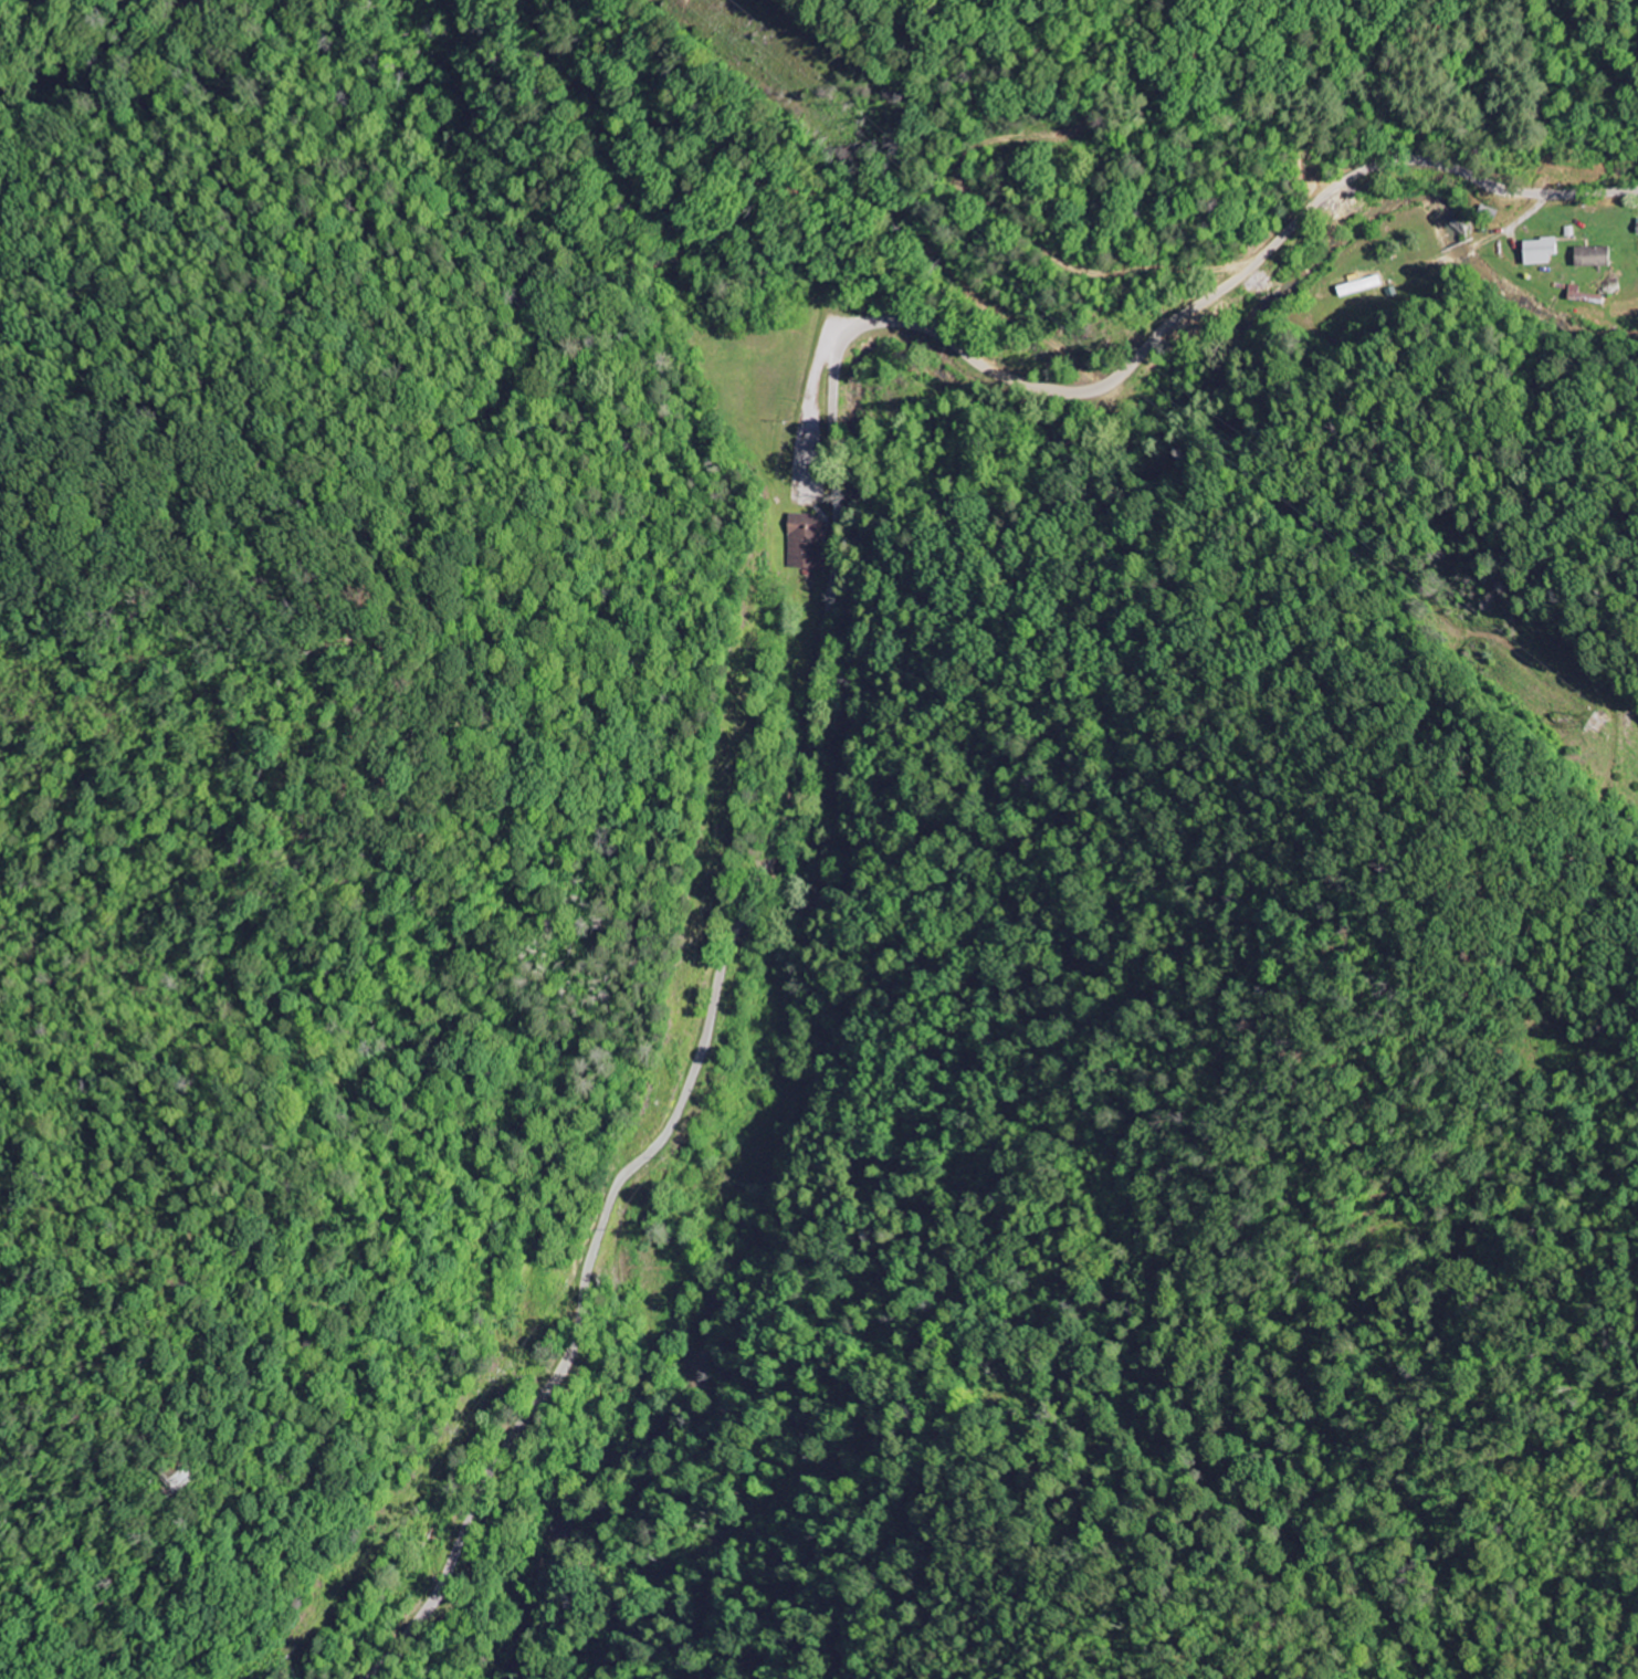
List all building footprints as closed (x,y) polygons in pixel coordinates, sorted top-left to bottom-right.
[(1552,255),(1558,255),(1557,239),(1525,240),(1526,265),(1552,264),(1552,255)] [(1577,266),(1611,266),(1610,247),(1576,248),(1577,266)] [(788,569),(823,570),(825,515),(790,514),(788,569)]
